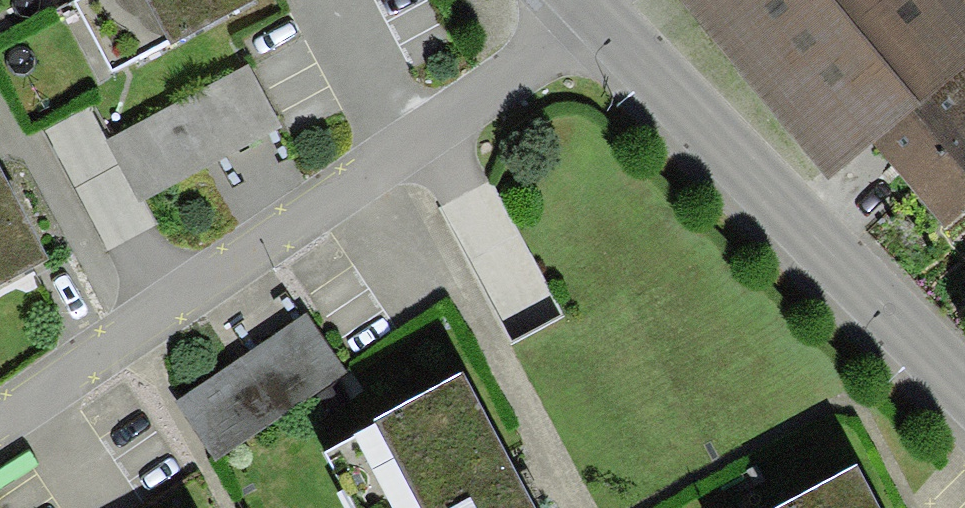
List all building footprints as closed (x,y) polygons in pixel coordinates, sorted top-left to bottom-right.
[(72,0),(112,74),(248,0),(73,0),(72,0)] [(825,178),(872,135),(944,225),(964,207),(964,0),(687,0),(825,178)] [(248,67),(109,140),(140,199),(279,126),(248,67)] [(45,262),(0,178),(0,287),(45,262)] [(308,313),(176,401),(214,459),(346,372),(308,313)] [(324,449),(355,507),(534,507),(515,472),(464,375),(324,449)] [(776,507),(882,507),(859,464),(776,507)]
